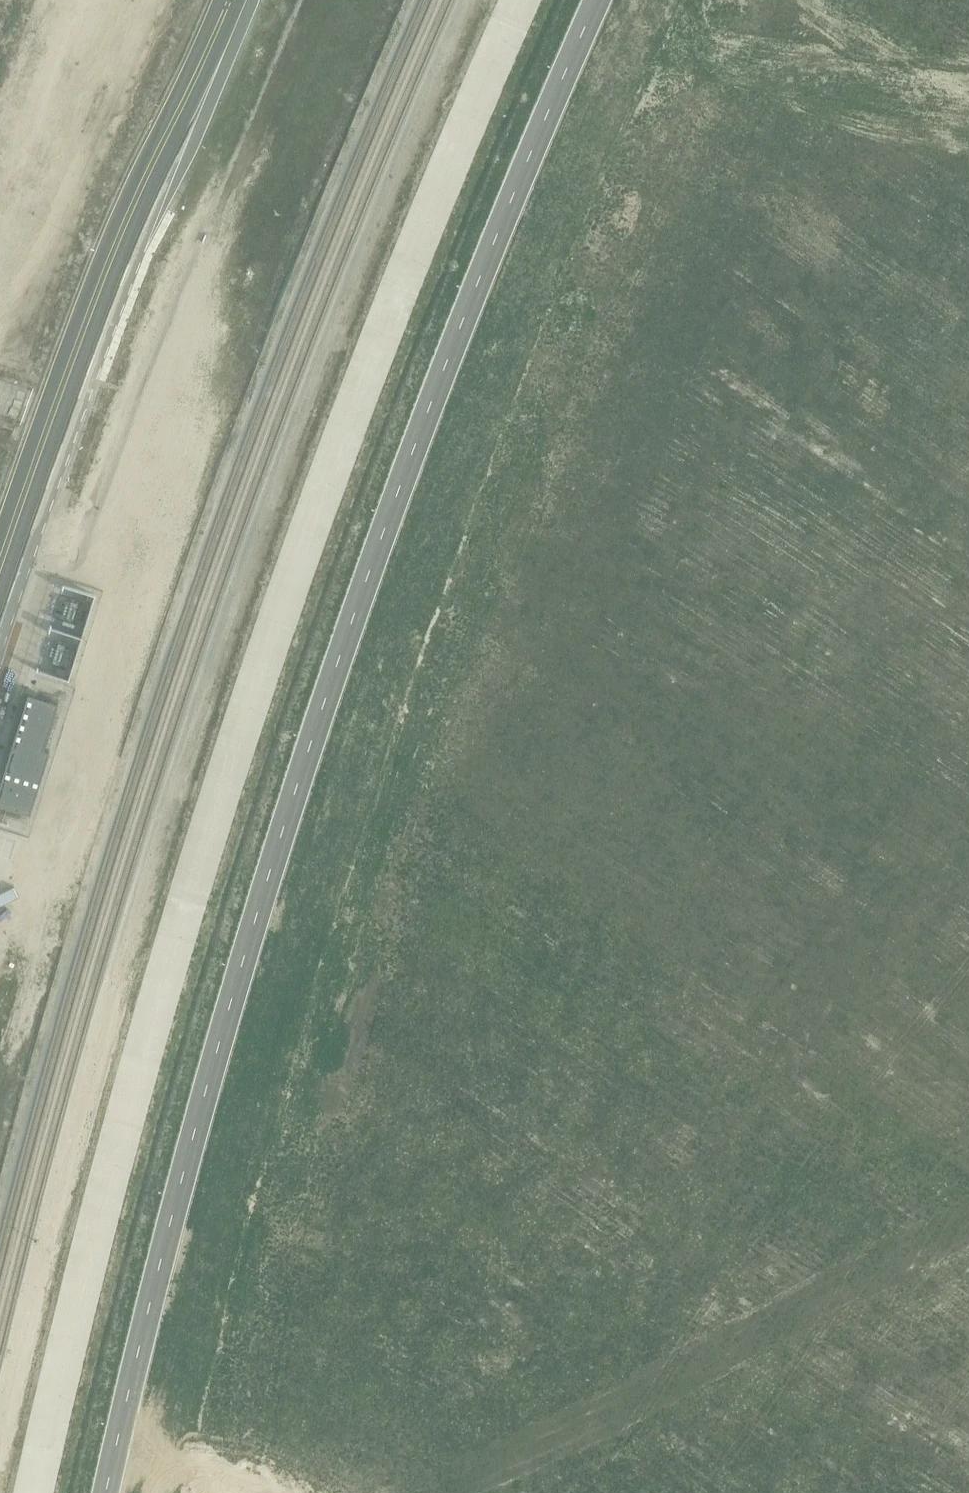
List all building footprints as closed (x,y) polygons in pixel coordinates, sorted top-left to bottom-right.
[(0,778),(0,805),(28,814),(48,751),(42,749),(57,702),(26,693),(0,778)]
